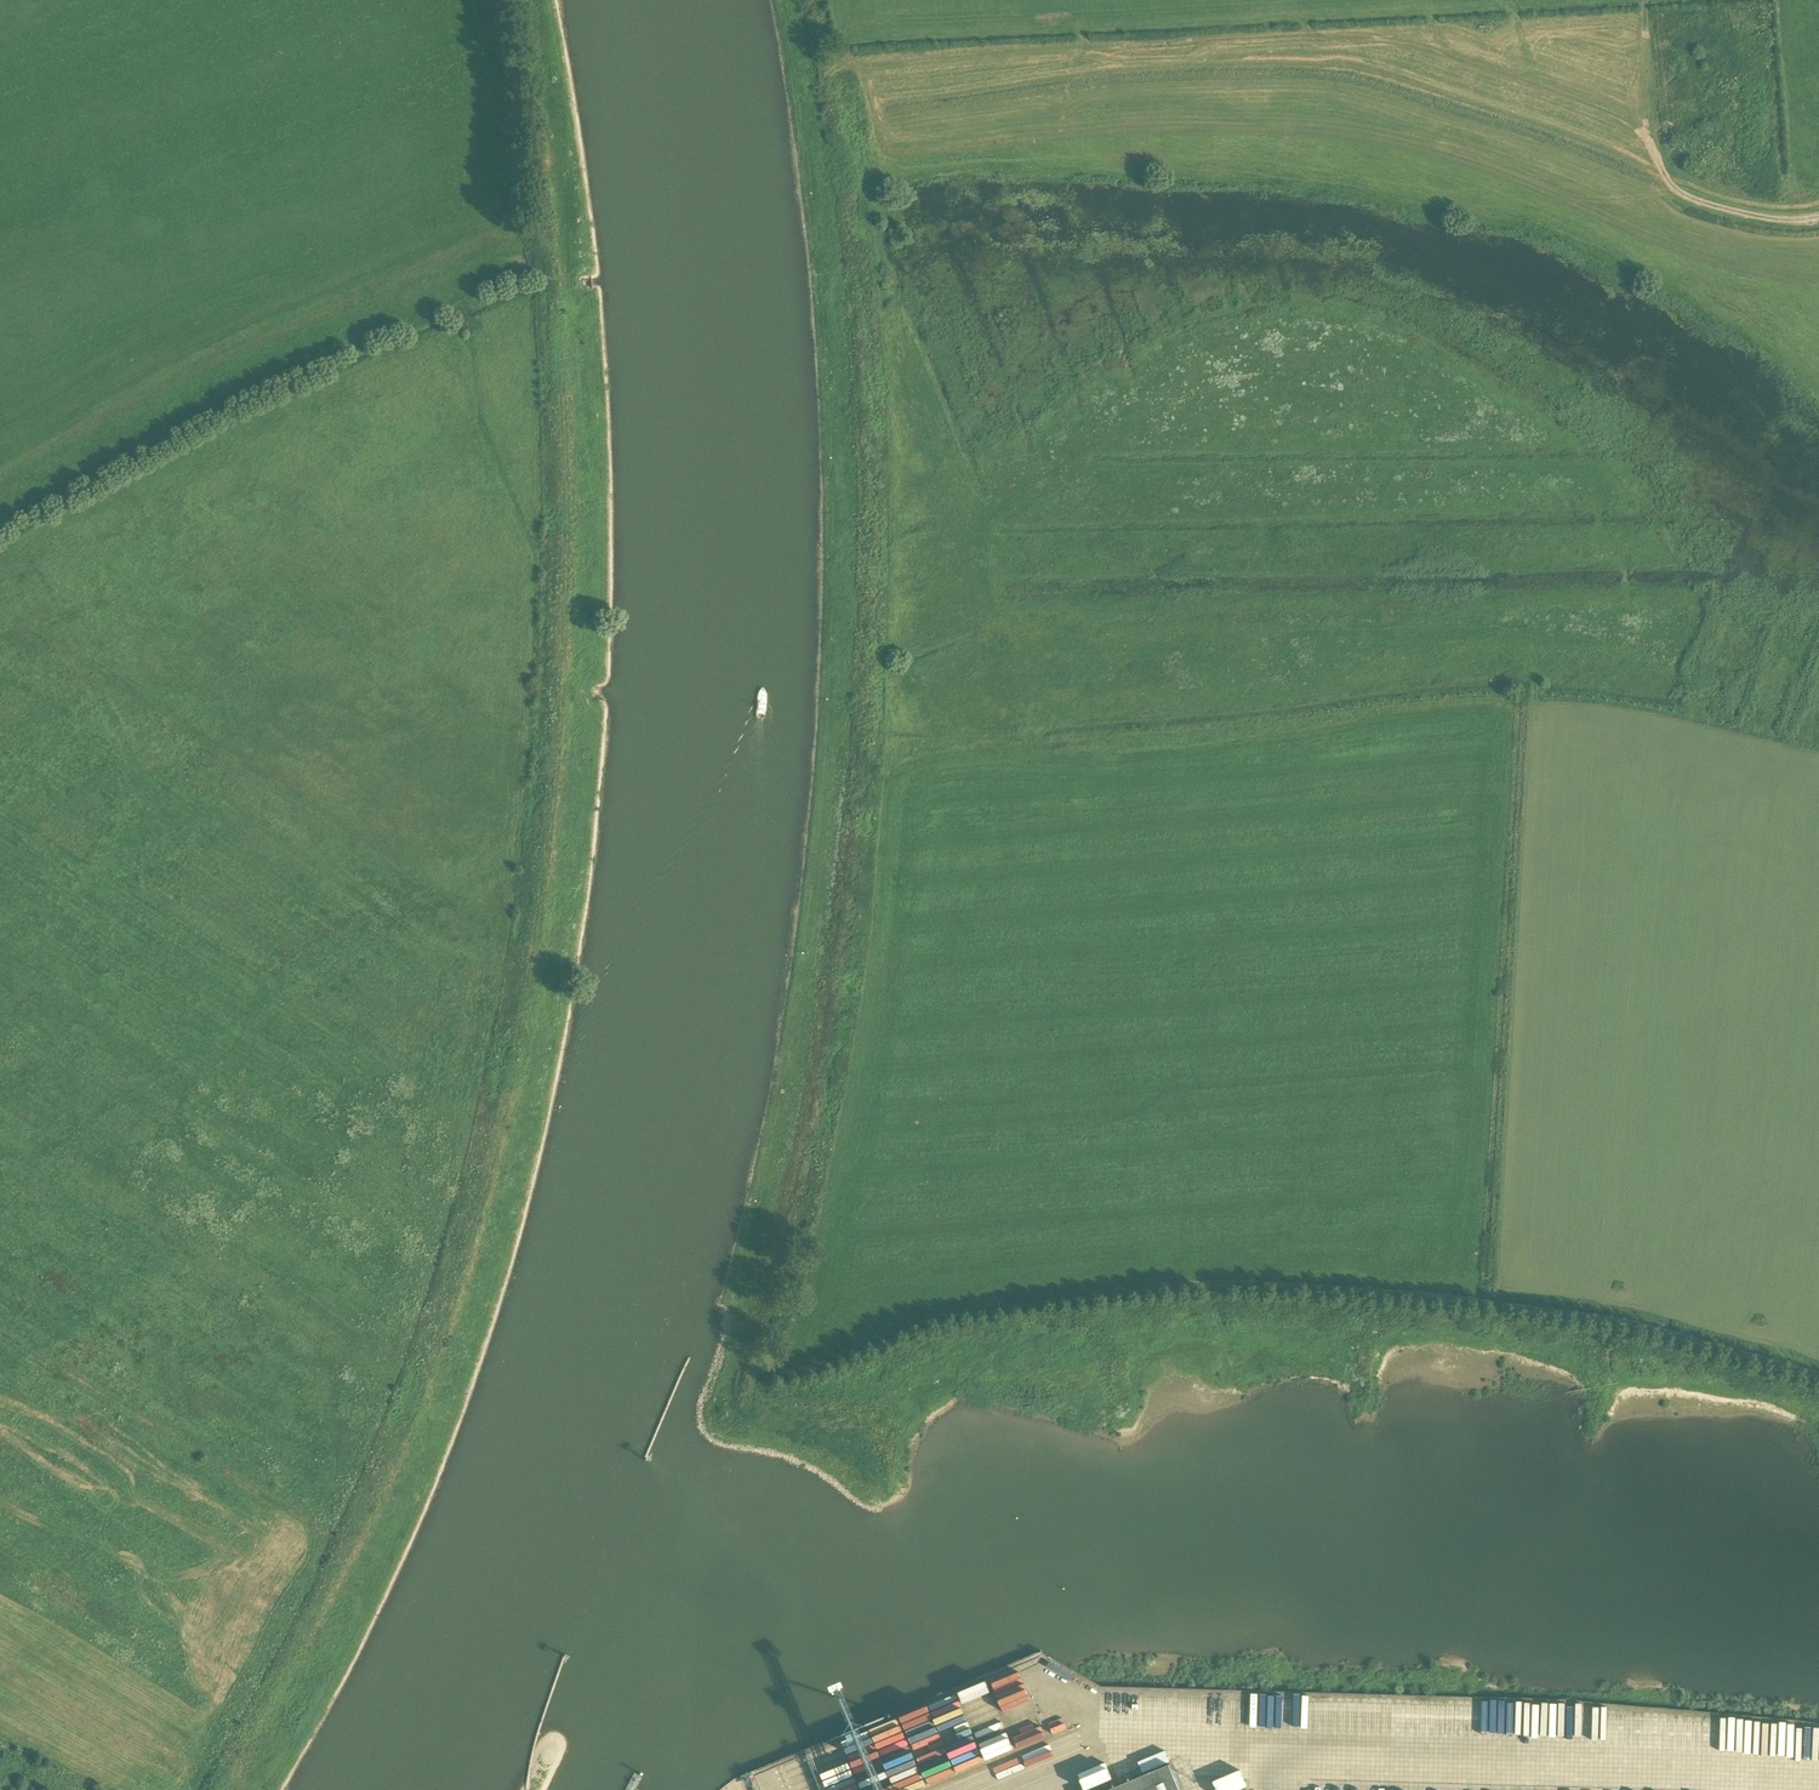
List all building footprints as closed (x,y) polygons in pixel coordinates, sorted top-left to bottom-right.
[(1109,1789),(1180,1789),(1170,1765),(1109,1789)]
